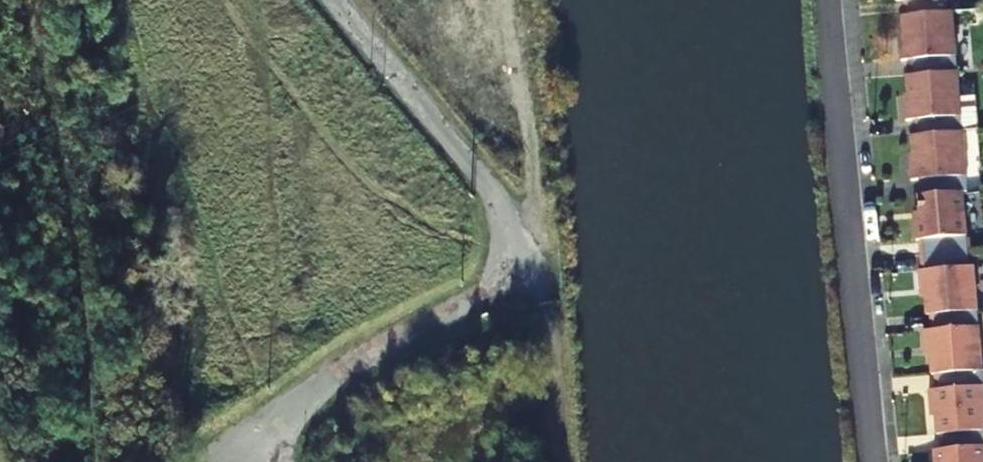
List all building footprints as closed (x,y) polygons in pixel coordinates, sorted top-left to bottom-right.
[(947,8),(946,0),(931,0),(902,2),(902,11),(947,8)] [(944,22),(953,21),(952,7),(947,8),(902,11),(903,26),(944,22)] [(900,49),(955,45),(953,21),(944,22),(903,26),(903,38),(899,39),(900,49)] [(908,70),(957,66),(955,45),(900,49),(900,56),(907,55),(908,70)] [(908,73),(907,73),(908,96),(959,92),(957,70),(908,73)] [(914,133),(963,129),(959,92),(908,96),(905,96),(907,117),(913,116),(914,133)] [(913,139),(963,135),(963,129),(914,133),(913,133),(913,139)] [(958,178),(967,176),(963,135),(913,139),(915,160),(911,160),(912,177),(919,177),(919,181),(958,178)] [(919,181),(920,192),(964,189),(968,188),(967,176),(958,178),(919,181)] [(921,205),(965,202),(964,189),(920,192),(921,205)] [(917,228),(967,225),(965,202),(921,205),(922,221),(917,221),(917,228)] [(922,251),(969,247),(967,225),(917,228),(918,239),(921,239),(922,251)] [(922,275),(976,271),(975,264),(970,264),(969,250),(922,254),(923,269),(921,269),(922,275)] [(923,287),(927,287),(929,314),(931,314),(979,310),(976,271),(922,275),(923,287)] [(931,319),(979,315),(979,310),(931,314),(931,319)] [(932,356),(982,352),(979,315),(931,319),(932,329),(927,329),(928,349),(932,349),(932,356)] [(932,356),(934,373),(937,373),(982,370),(982,357),(982,352),(932,356)] [(982,429),(982,370),(937,373),(938,389),(932,389),(933,407),(937,407),(940,433),(942,433),(982,429)] [(942,433),(944,450),(937,451),(938,461),(982,461),(982,429),(942,433)]
